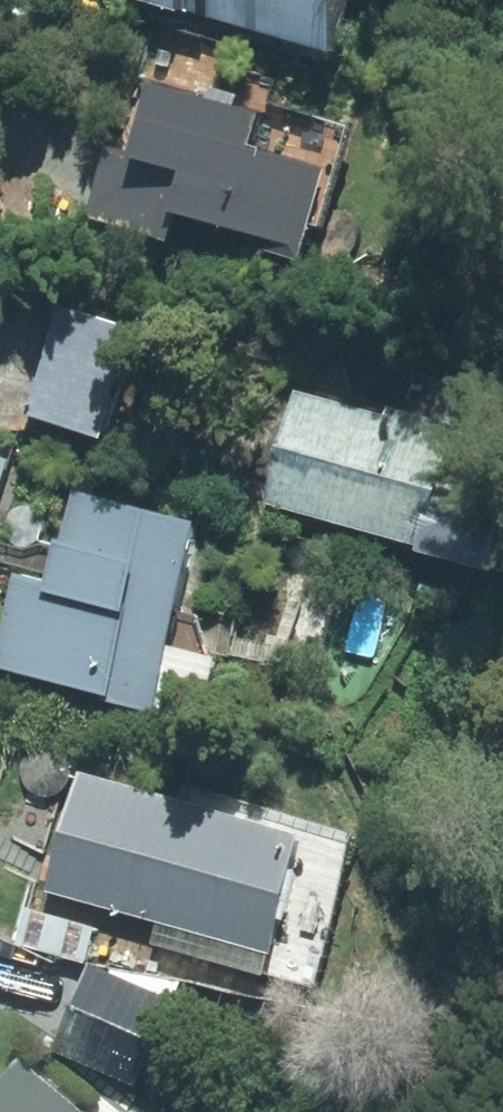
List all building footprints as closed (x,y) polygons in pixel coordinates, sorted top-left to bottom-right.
[(183,27),(185,20),(331,70),(355,0),(106,0),(183,27)] [(103,159),(84,233),(175,258),(180,236),(278,261),(277,271),(307,278),(331,188),(255,167),(264,132),(158,104),(140,170),(103,159)] [(62,313),(27,433),(106,456),(141,336),(62,313)] [(423,565),(496,588),(502,566),(502,522),(442,503),(459,449),(302,402),(268,512),(424,559),(423,565)] [(157,724),(207,542),(96,510),(80,567),(104,575),(94,611),(35,593),(33,593),(9,683),(55,696),(157,724)] [(46,898),(275,968),(310,852),(83,782),(46,898)] [(97,1029),(80,1067),(136,1093),(154,1055),(97,1029)] [(25,1069),(0,1098),(0,1111),(74,1111),(25,1069)]
